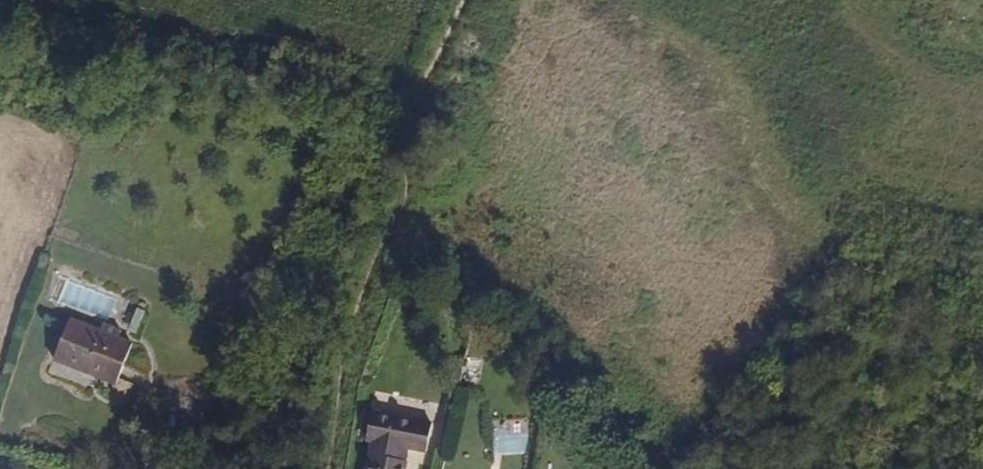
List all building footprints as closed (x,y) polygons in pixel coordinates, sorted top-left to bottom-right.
[(112,388),(129,347),(63,321),(47,363),(112,388)] [(439,448),(374,437),(368,467),(374,468),(435,468),(439,448)]
